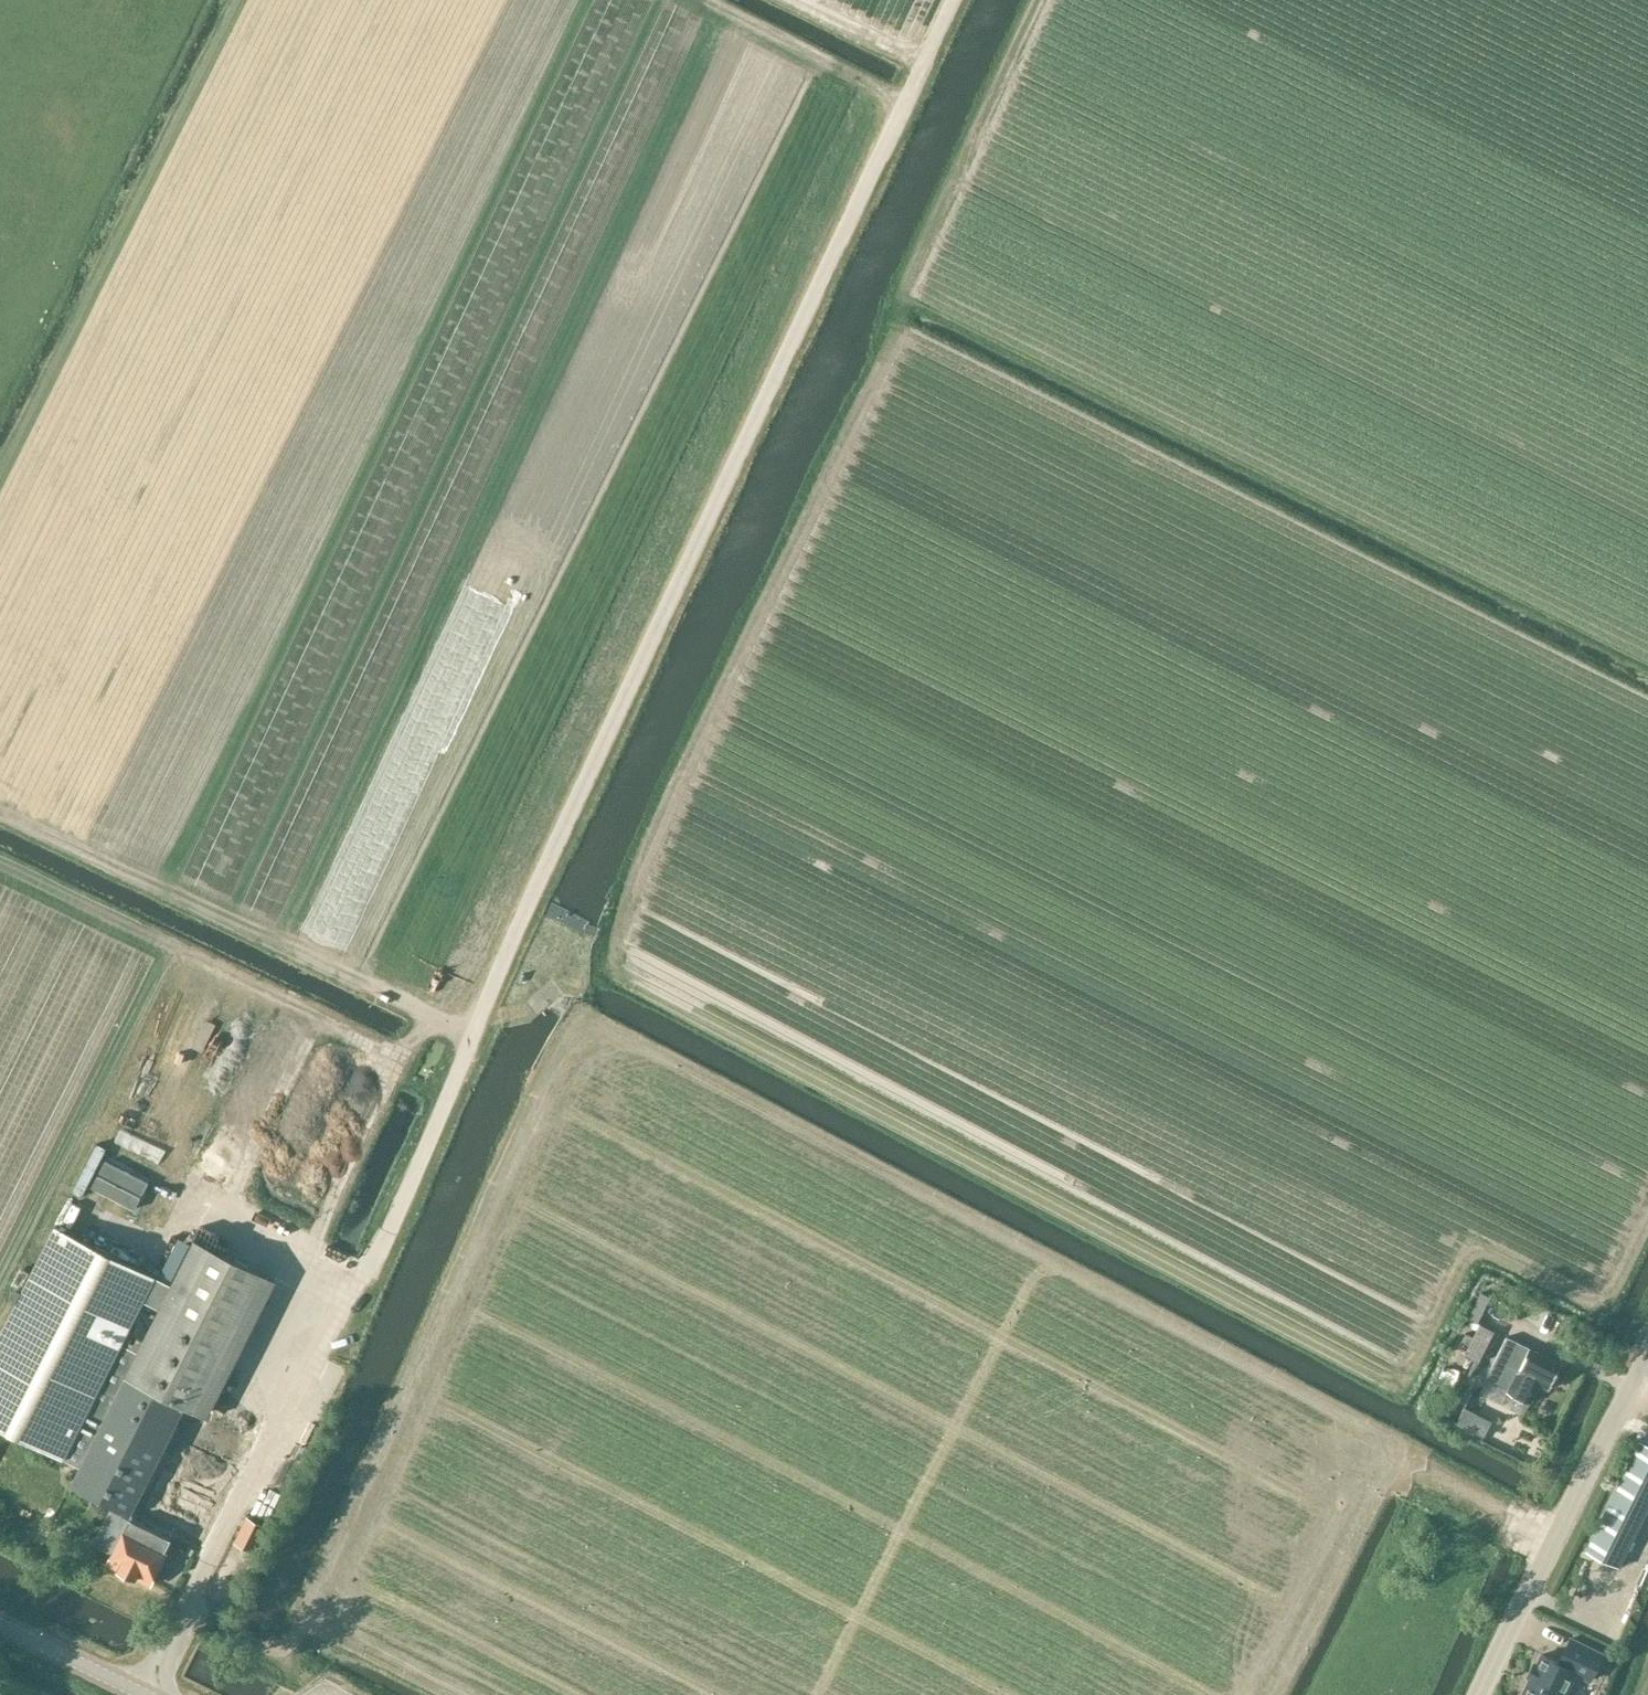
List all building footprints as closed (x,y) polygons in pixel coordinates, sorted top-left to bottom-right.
[(132,1516),(134,1512),(189,1406),(204,1413),(277,1280),(194,1238),(172,1283),(55,1225),(0,1334),(0,1425),(80,1466),(71,1485),(132,1516)] [(1478,1292),(1465,1319),(1475,1324),(1488,1297),(1478,1292)] [(1477,1326),(1463,1354),(1478,1362),(1493,1333),(1477,1326)] [(1561,1363),(1530,1347),(1507,1336),(1486,1378),(1508,1389),(1508,1388),(1532,1401),(1540,1384),(1550,1388),(1552,1384),(1556,1384),(1559,1377),(1556,1374),(1561,1363)] [(189,1406),(134,1512),(199,1545),(254,1439),(204,1413),(189,1406)] [(1461,1408),(1453,1424),(1482,1438),(1490,1422),(1461,1408)] [(1583,1550),(1619,1568),(1647,1508),(1647,1445),(1637,1439),(1583,1550)] [(132,1516),(108,1563),(151,1584),(168,1550),(166,1549),(173,1536),(132,1516)] [(247,1516),(235,1540),(253,1549),(265,1525),(247,1516)] [(1591,1678),(1603,1653),(1571,1638),(1559,1662),(1542,1654),(1522,1694),(1565,1694),(1576,1671),(1591,1678)]
